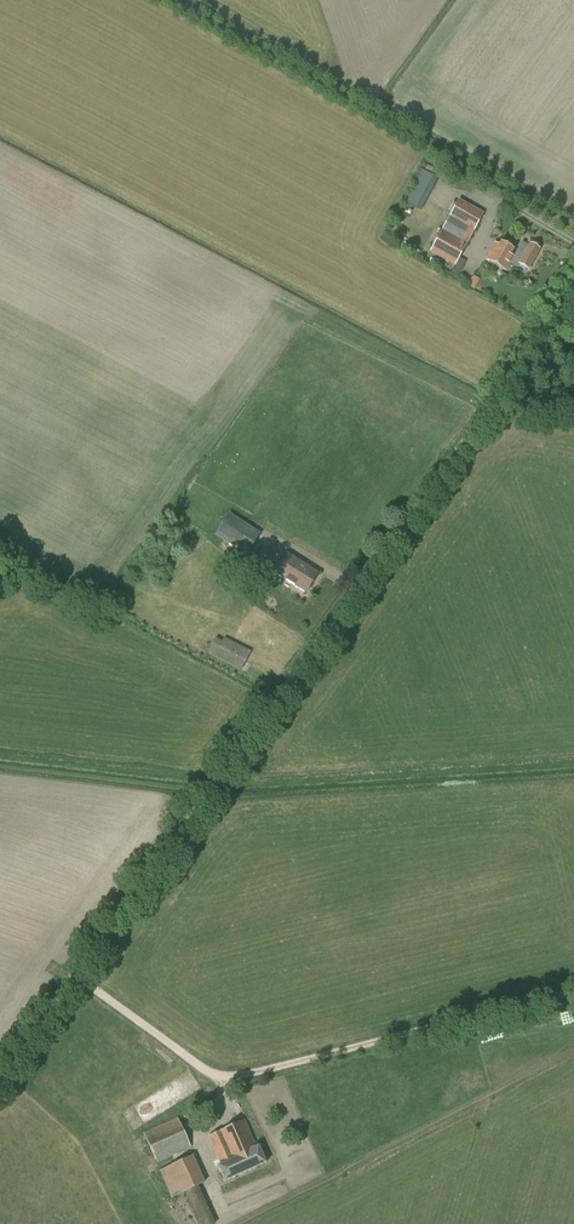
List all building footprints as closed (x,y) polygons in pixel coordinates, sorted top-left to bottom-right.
[(433,177),(424,172),(422,171),(405,203),(421,211),(427,199),(438,179),(433,177)] [(459,199),(430,252),(455,266),(451,275),(457,278),(466,262),(460,258),(484,213),(459,199)] [(487,260),(506,270),(510,262),(511,263),(514,258),(520,261),(519,263),(529,268),(540,249),(530,244),(529,246),(522,243),(517,252),(501,243),(499,246),(494,244),(490,252),(491,252),(487,260)] [(260,533),(229,513),(215,535),(246,555),(260,533)] [(288,553),(275,574),(306,593),(319,572),(288,553)] [(239,564),(234,572),(239,575),(244,566),(239,564)] [(225,638),(223,642),(216,638),(208,653),(241,670),(250,652),(225,638)] [(177,1118),(144,1132),(157,1163),(191,1147),(177,1118)] [(221,1164),(218,1165),(226,1181),(266,1162),(258,1145),(257,1146),(245,1120),(209,1137),(221,1164)] [(172,1198),(185,1192),(200,1223),(216,1223),(199,1185),(205,1182),(194,1155),(160,1170),(172,1198)]
